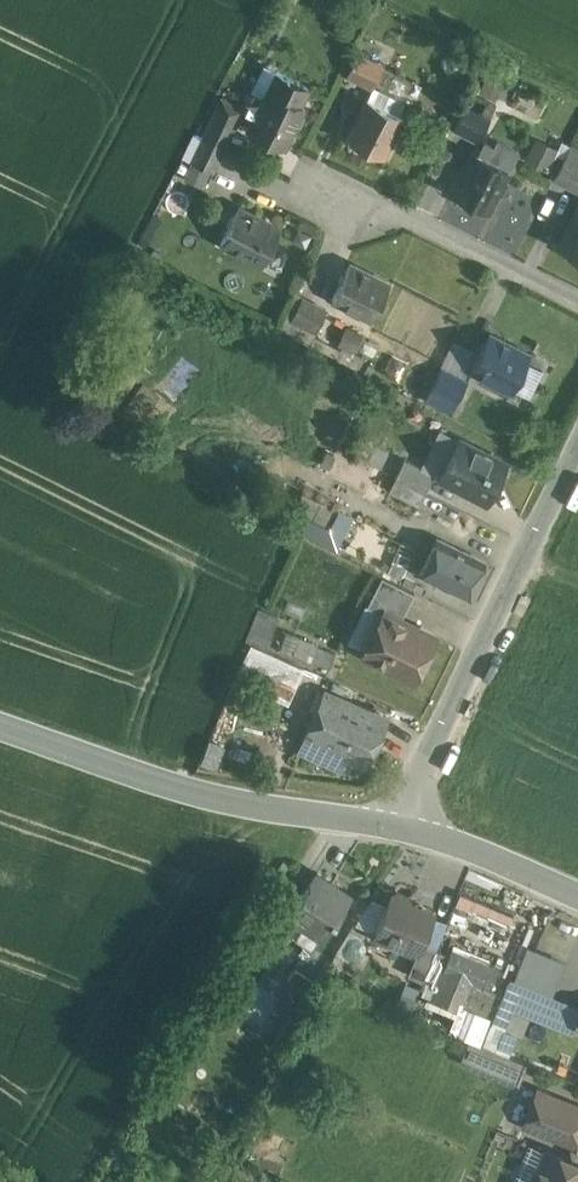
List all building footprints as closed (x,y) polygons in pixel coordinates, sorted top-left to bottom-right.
[(383,67),(359,55),(348,75),(372,88),(383,67)] [(308,87),(276,71),(268,89),(248,129),(284,147),(304,107),(300,105),(308,87)] [(402,116),(368,99),(348,139),(383,156),(402,116)] [(496,105),(489,102),(482,115),(490,119),(496,105)] [(482,115),(465,106),(454,128),(479,141),(490,119),(482,115)] [(238,123),(217,112),(204,137),(226,148),(238,123)] [(226,148),(204,137),(192,162),(214,173),(226,148)] [(494,146),(484,141),(478,153),(473,150),(452,192),(489,211),(519,151),(497,140),(494,146)] [(555,153),(533,142),(524,160),(547,170),(555,153)] [(571,144),(553,178),(559,181),(570,160),(577,164),(577,148),(571,144)] [(570,160),(559,181),(577,191),(577,164),(570,160)] [(558,245),(577,255),(577,206),(558,245)] [(280,228),(240,209),(222,245),(262,265),(280,228)] [(388,283),(350,264),(333,299),(370,318),(388,283)] [(327,310),(302,297),(291,319),(316,332),(327,310)] [(338,345),(356,355),(365,337),(348,327),(338,345)] [(529,352),(489,333),(472,368),(512,387),(524,363),(529,352)] [(539,371),(524,363),(512,387),(527,395),(539,371)] [(466,380),(441,368),(430,391),(455,403),(466,380)] [(175,408),(144,385),(126,410),(157,432),(175,408)] [(507,462),(460,439),(441,477),(488,500),(507,462)] [(435,472),(405,457),(396,476),(426,491),(435,472)] [(402,485),(395,497),(420,510),(427,498),(402,485)] [(311,497),(300,532),(344,546),(355,510),(311,497)] [(455,546),(439,538),(422,572),(438,580),(455,546)] [(402,543),(388,573),(402,579),(416,549),(402,543)] [(485,561),(455,546),(438,580),(468,595),(485,561)] [(414,591),(381,574),(367,603),(383,611),(383,609),(400,618),(414,591)] [(251,642),(264,648),(277,616),(259,609),(246,640),(251,642)] [(400,618),(383,609),(383,611),(362,652),(414,677),(435,635),(400,618)] [(336,652),(299,637),(294,652),(330,666),(336,652)] [(264,648),(251,642),(234,680),(285,703),(301,665),(264,648)] [(325,691),(305,735),(317,741),(337,697),(325,691)] [(386,719),(337,697),(317,741),(324,744),(318,757),(340,766),(345,753),(366,762),(386,719)] [(317,741),(305,735),(299,749),(317,758),(318,757),(324,744),(317,741)] [(316,874),(291,912),(307,923),(304,927),(301,925),(294,935),(306,943),(312,947),(312,946),(332,917),(334,918),(349,895),(316,874)] [(407,895),(397,891),(389,894),(373,934),(415,952),(417,953),(422,941),(434,913),(410,902),(407,895)] [(306,943),(294,935),(289,932),(267,967),(288,980),(303,957),(299,954),(306,943)] [(422,941),(417,953),(415,952),(407,972),(422,978),(436,947),(422,941)] [(288,980),(267,967),(235,1017),(275,1043),(331,958),(312,946),(312,947),(306,943),(299,954),(303,957),(288,980)] [(451,948),(444,964),(434,959),(428,975),(415,1007),(486,1037),(492,1021),(503,1026),(504,1026),(512,1006),(516,998),(516,997),(516,996),(490,986),(498,967),(451,948)] [(522,982),(516,996),(516,997),(516,998),(512,1006),(571,1031),(577,1014),(577,1006),(522,982)] [(503,1026),(492,1021),(486,1037),(485,1039),(496,1044),(503,1026)] [(515,1079),(523,1059),(471,1037),(463,1056),(515,1079)] [(537,1088),(524,1121),(573,1141),(577,1129),(577,1105),(537,1088)] [(521,1177),(531,1181),(545,1145),(535,1141),(521,1177)] [(531,1181),(577,1181),(577,1159),(546,1146),(531,1181)]
